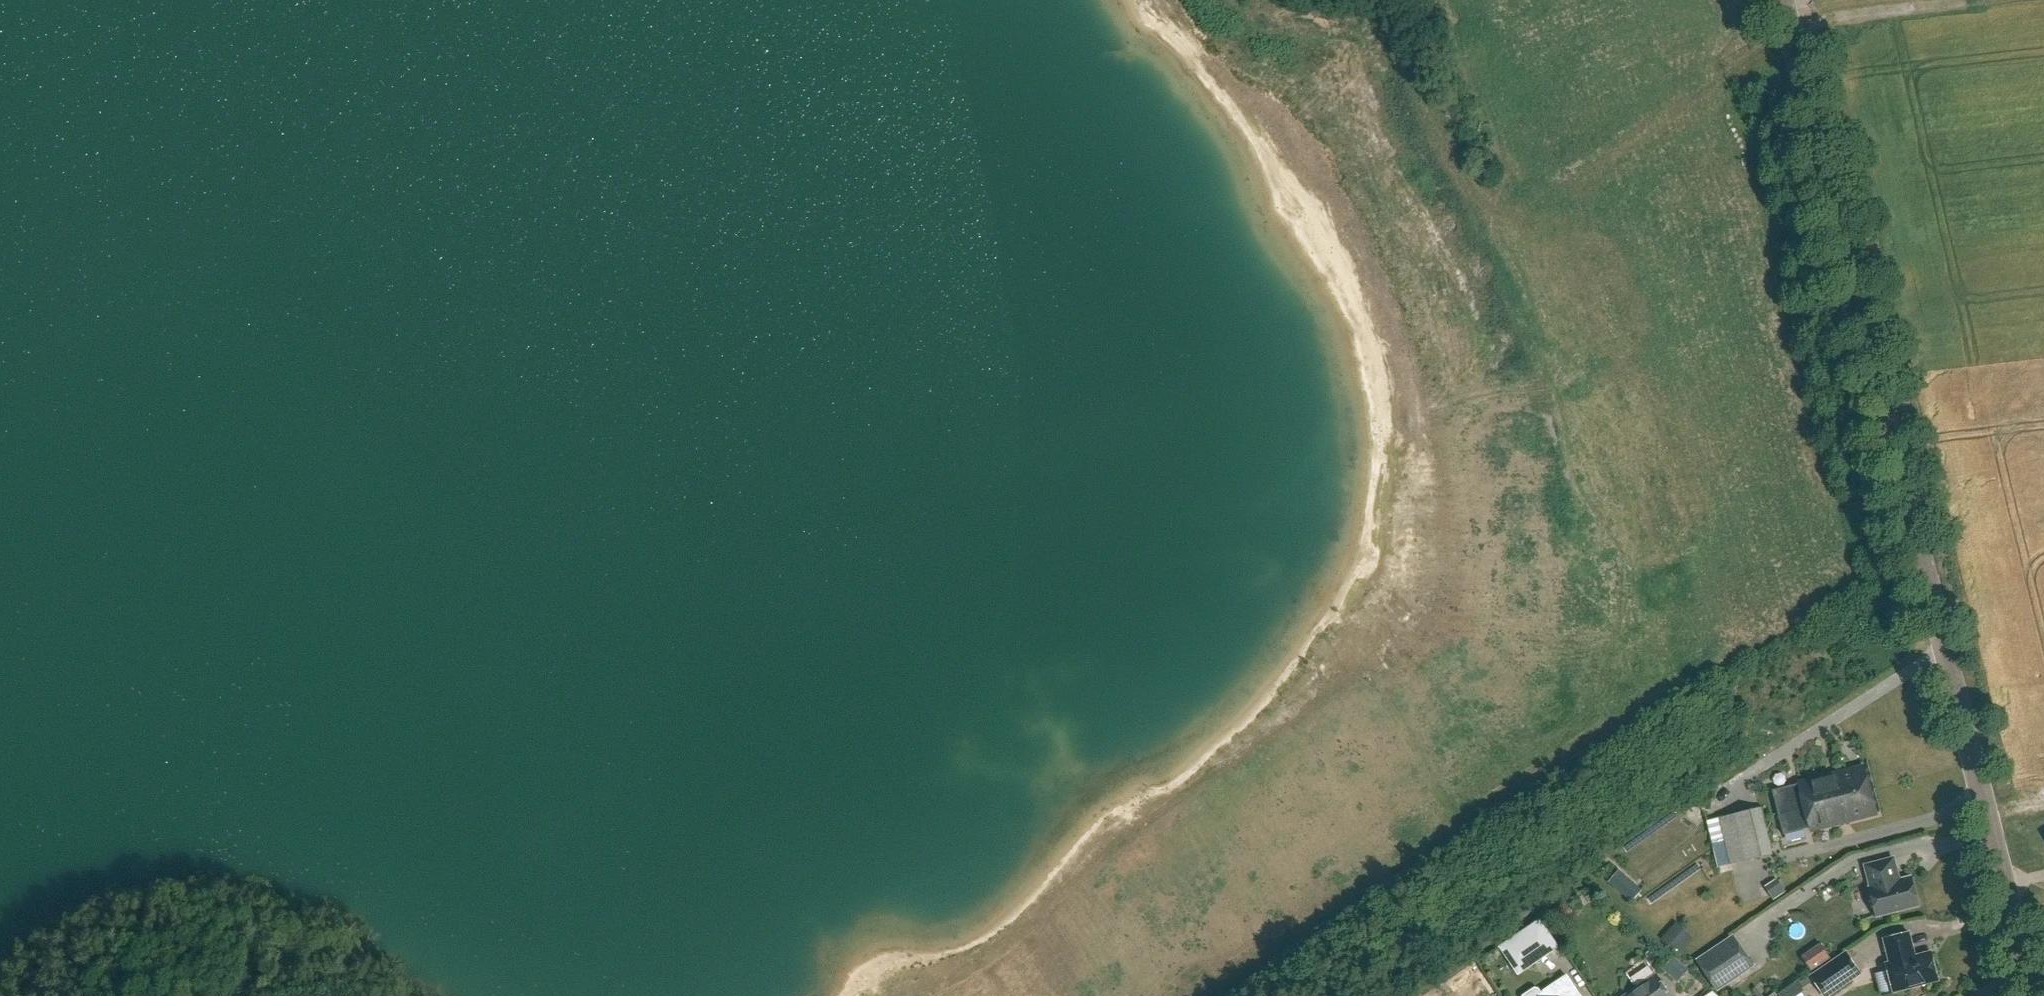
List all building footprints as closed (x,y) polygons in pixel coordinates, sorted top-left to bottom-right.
[(1805,807),(1871,790),(1865,767),(1799,783),(1799,786),(1805,807)] [(1774,792),(1779,813),(1805,807),(1799,786),(1774,792)] [(1871,790),(1805,807),(1809,822),(1811,830),(1877,813),(1871,790)] [(1726,841),(1767,831),(1761,807),(1720,817),(1726,841)] [(1809,822),(1805,807),(1779,813),(1784,834),(1804,829),(1803,823),(1809,822)] [(1767,831),(1726,841),(1731,864),(1772,854),(1767,831)] [(1899,880),(1894,858),(1866,866),(1871,888),(1869,888),(1876,916),(1919,905),(1912,877),(1899,880)] [(1632,883),(1622,895),(1630,902),(1640,891),(1632,883)] [(1863,883),(1851,886),(1855,907),(1868,905),(1863,883)] [(1501,947),(1508,957),(1521,948),(1532,965),(1558,947),(1540,920),(1501,947)] [(1674,927),(1661,940),(1676,954),(1689,941),(1674,927)] [(1915,956),(1909,933),(1884,939),(1890,962),(1886,963),(1894,992),(1939,981),(1931,952),(1915,956)] [(1718,991),(1755,965),(1734,934),(1697,959),(1718,991)] [(1863,974),(1847,950),(1811,975),(1825,995),(1830,995),(1863,974)] [(1656,975),(1625,995),(1670,995),(1656,975)] [(1567,976),(1542,993),(1539,989),(1535,988),(1523,995),(1580,995),(1567,976)]
